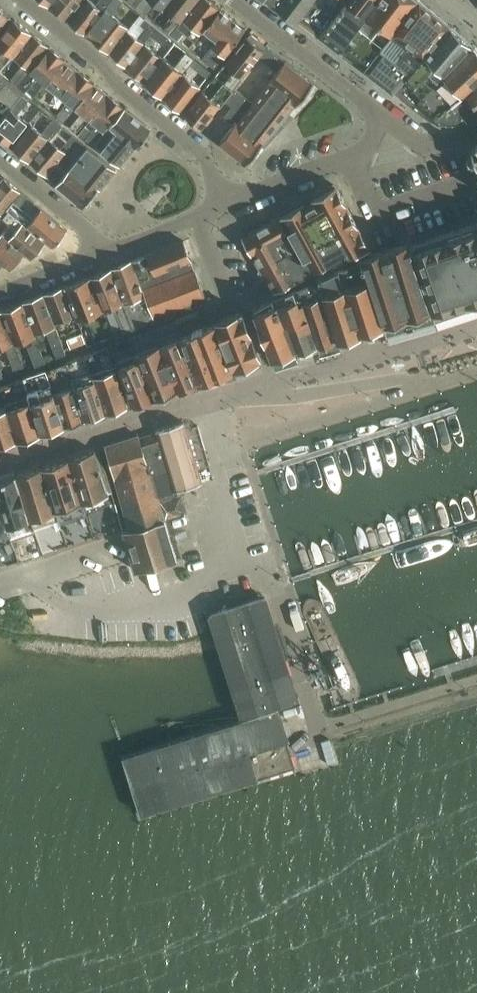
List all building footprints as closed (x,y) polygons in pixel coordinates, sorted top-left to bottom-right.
[(50,5),(67,19),(82,0),(54,0),(50,5)] [(69,21),(85,35),(85,34),(114,0),(99,0),(96,3),(92,0),(85,0),(69,21)] [(85,34),(92,39),(110,54),(129,30),(128,29),(130,28),(113,14),(123,1),(122,0),(114,0),(85,34)] [(137,6),(144,12),(154,0),(142,0),(137,6)] [(163,27),(172,33),(198,0),(170,0),(164,8),(173,15),(163,27)] [(171,34),(180,41),(185,33),(196,41),(204,30),(221,9),(210,0),(198,0),(172,33),(171,34)] [(277,5),(282,9),(296,21),(299,18),(300,19),(315,0),(270,0),(277,5)] [(300,19),(320,34),(346,0),(315,0),(300,19)] [(320,34),(340,50),(367,15),(378,0),(346,0),(320,34)] [(340,50),(366,69),(393,34),(420,0),(378,0),(367,15),(340,50)] [(366,69),(394,91),(401,83),(426,55),(452,25),(421,0),(420,0),(393,34),(366,69)] [(15,20),(11,17),(12,16),(0,7),(0,38),(15,20)] [(217,40),(203,58),(215,68),(230,50),(244,32),(246,30),(221,9),(204,30),(217,40)] [(129,30),(110,54),(126,66),(145,43),(152,34),(153,35),(158,28),(146,18),(140,14),(130,28),(128,29),(129,30)] [(0,38),(0,57),(5,50),(14,57),(33,33),(15,19),(15,20),(0,38)] [(401,83),(394,91),(412,106),(444,75),(445,74),(473,45),(452,25),(426,55),(401,83)] [(158,28),(153,35),(165,44),(170,38),(158,28)] [(23,64),(11,79),(20,87),(51,47),(33,33),(14,57),(23,64)] [(249,35),(226,64),(236,72),(228,83),(233,87),(234,88),(235,89),(243,78),(266,49),(259,43),(261,41),(252,34),(250,36),(249,35)] [(176,42),(169,51),(178,57),(184,49),(176,42)] [(147,45),(128,69),(144,82),(164,58),(147,45)] [(412,106),(430,122),(454,101),(462,94),(466,91),(476,81),(476,50),(473,45),(445,74),(444,75),(412,106)] [(51,47),(20,87),(26,92),(38,77),(46,83),(66,59),(51,47)] [(271,83),(255,102),(279,122),(295,102),(299,105),(316,84),(270,47),(261,58),(280,72),(271,83)] [(164,58),(144,82),(164,98),(184,72),(190,64),(195,58),(187,52),(176,66),(165,57),(164,58)] [(195,58),(190,64),(208,78),(212,72),(195,58)] [(66,59),(46,83),(51,87),(61,96),(69,102),(58,116),(64,121),(72,111),(73,111),(76,108),(96,83),(81,71),(66,59)] [(184,72),(164,98),(181,111),(182,110),(201,86),(184,72)] [(12,106),(22,94),(5,80),(0,76),(0,97),(12,106)] [(430,122),(435,125),(439,127),(445,128),(450,129),(455,128),(460,127),(465,124),(469,121),(470,121),(476,116),(476,81),(466,91),(462,94),(454,101),(430,122)] [(46,83),(40,90),(45,94),(51,87),(46,83)] [(82,113),(71,127),(79,133),(85,126),(90,120),(91,120),(111,95),(96,83),(76,108),(82,113)] [(204,90),(186,113),(203,128),(221,104),(222,105),(233,90),(223,83),(213,97),(211,96),(204,90)] [(236,124),(221,142),(247,164),(264,143),(263,142),(279,122),(255,102),(238,88),(228,101),(234,106),(226,116),(236,124)] [(10,145),(29,122),(19,114),(30,100),(22,94),(0,123),(0,137),(10,145)] [(92,131),(86,139),(94,146),(107,132),(106,131),(111,126),(125,107),(111,95),(91,120),(97,125),(92,131)] [(117,131),(101,150),(121,166),(136,147),(137,148),(152,129),(125,107),(111,126),(117,131)] [(32,125),(13,148),(30,162),(50,138),(51,139),(63,126),(54,119),(43,133),(32,125)] [(85,126),(79,133),(86,139),(92,131),(85,126)] [(50,138),(30,162),(47,176),(48,176),(58,164),(67,153),(66,152),(78,138),(79,137),(74,133),(61,148),(51,139),(50,138)] [(58,164),(48,176),(57,183),(57,184),(83,206),(107,179),(109,180),(118,170),(88,146),(67,171),(58,164)] [(0,184),(0,218),(1,217),(8,209),(22,192),(5,178),(0,184)] [(282,215),(280,216),(312,271),(334,259),(343,254),(372,248),(348,205),(337,184),(308,200),(303,203),(282,215)] [(22,192),(8,209),(48,241),(54,247),(68,230),(42,209),(35,218),(23,208),(30,199),(22,192)] [(8,209),(1,217),(10,224),(3,233),(26,253),(26,252),(33,258),(48,241),(8,209)] [(280,216),(244,236),(275,292),(312,271),(280,216)] [(411,245),(433,313),(466,302),(467,306),(476,303),(476,223),(411,245)] [(4,264),(5,264),(12,270),(26,253),(3,233),(0,236),(0,260),(4,264)] [(185,240),(147,254),(158,283),(196,268),(193,261),(193,260),(185,240)] [(387,252),(365,259),(365,260),(369,275),(371,280),(372,280),(377,297),(385,323),(387,327),(389,336),(436,322),(433,313),(411,245),(389,252),(387,252)] [(147,254),(132,260),(156,320),(208,300),(196,268),(158,283),(147,254)] [(132,260),(112,268),(113,269),(134,326),(135,329),(156,320),(132,260)] [(321,279),(319,279),(324,294),(326,301),(330,315),(337,337),(338,343),(341,350),(344,349),(364,344),(388,336),(385,327),(387,327),(385,323),(377,297),(372,280),(371,280),(369,275),(365,260),(361,261),(341,267),(340,268),(320,278),(321,279)] [(113,269),(65,287),(76,316),(77,320),(104,309),(105,311),(112,308),(115,309),(124,332),(135,329),(134,326),(113,269)] [(317,280),(299,287),(318,348),(321,356),(338,351),(341,350),(338,343),(337,337),(330,315),(326,301),(324,294),(319,279),(317,280)] [(65,287),(45,294),(56,324),(76,316),(65,287)] [(296,288),(276,297),(277,299),(279,306),(281,313),(284,321),(285,324),(295,349),(297,354),(318,348),(299,287),(296,288)] [(45,294),(23,302),(35,335),(47,330),(57,358),(67,354),(57,327),(56,324),(45,294)] [(276,297),(254,309),(255,312),(263,333),(275,362),(297,354),(295,349),(285,324),(284,321),(281,313),(279,306),(277,299),(276,297)] [(23,302),(2,310),(15,344),(26,340),(36,366),(46,362),(44,357),(35,335),(23,302)] [(0,311),(0,348),(6,346),(10,357),(15,370),(24,367),(23,363),(19,353),(17,348),(15,344),(2,310),(0,311)] [(198,312),(176,320),(200,385),(235,372),(235,371),(217,323),(216,322),(198,330),(198,312)] [(235,316),(217,323),(235,371),(258,362),(247,334),(241,318),(240,314),(235,316)] [(176,320),(153,329),(177,392),(177,393),(200,385),(176,320)] [(153,329),(131,337),(134,344),(154,400),(177,392),(153,329)] [(82,334),(68,339),(71,348),(86,343),(82,334)] [(134,344),(114,352),(134,407),(154,400),(134,344)] [(70,362),(67,363),(73,379),(75,386),(85,420),(106,414),(97,383),(96,380),(95,380),(93,373),(92,371),(91,367),(87,355),(70,362)] [(114,360),(91,367),(92,371),(93,373),(95,380),(96,380),(97,383),(106,414),(106,415),(128,408),(122,388),(119,376),(114,360)] [(47,370),(24,378),(28,391),(29,394),(31,401),(32,402),(36,415),(36,417),(41,434),(57,429),(65,427),(60,409),(56,395),(55,392),(54,392),(52,385),(47,370)] [(24,378),(1,387),(7,406),(8,408),(13,424),(18,441),(37,435),(41,434),(36,417),(36,415),(32,402),(31,401),(29,394),(28,391),(24,378)] [(75,386),(55,392),(56,395),(60,409),(65,427),(71,426),(86,421),(85,420),(75,386)] [(0,387),(0,447),(18,441),(13,424),(8,408),(7,406),(1,387),(0,387)] [(159,433),(141,439),(158,494),(184,487),(203,481),(185,422),(158,430),(159,433)] [(140,435),(103,446),(130,529),(166,519),(158,494),(141,439),(140,435)] [(97,450),(69,459),(86,512),(115,503),(97,450)] [(69,459),(43,467),(60,521),(86,512),(69,459)] [(43,467),(16,476),(30,518),(31,518),(35,529),(60,521),(43,467)] [(0,481),(0,501),(8,525),(7,525),(11,536),(35,529),(31,518),(30,518),(16,476),(0,481)] [(184,487),(158,494),(166,519),(188,512),(183,495),(186,493),(184,487)] [(5,543),(8,555),(16,553),(11,536),(7,525),(8,525),(0,501),(0,545),(5,543)] [(130,529),(124,530),(125,534),(130,550),(133,560),(136,571),(178,559),(166,519),(130,529)] [(265,597),(213,614),(220,637),(221,638),(224,649),(225,652),(227,657),(236,688),(244,714),(267,707),(286,701),(297,698),(297,697),(288,672),(265,597)] [(241,720),(123,756),(141,814),(259,778),(259,777),(296,766),(288,741),(288,740),(278,709),(241,720)]
